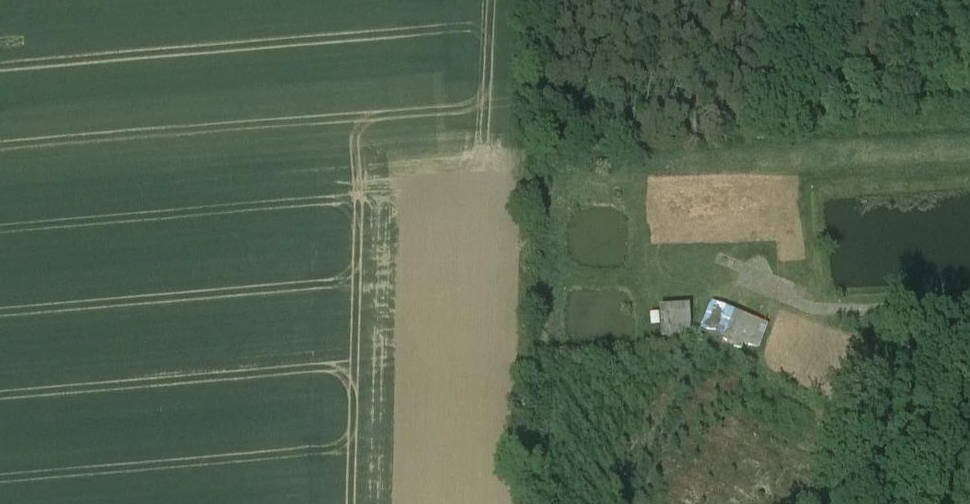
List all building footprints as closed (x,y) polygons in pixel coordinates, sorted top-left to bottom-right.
[(700,333),(761,349),(768,322),(707,306),(700,333)] [(687,308),(658,310),(659,338),(688,336),(687,308)]
